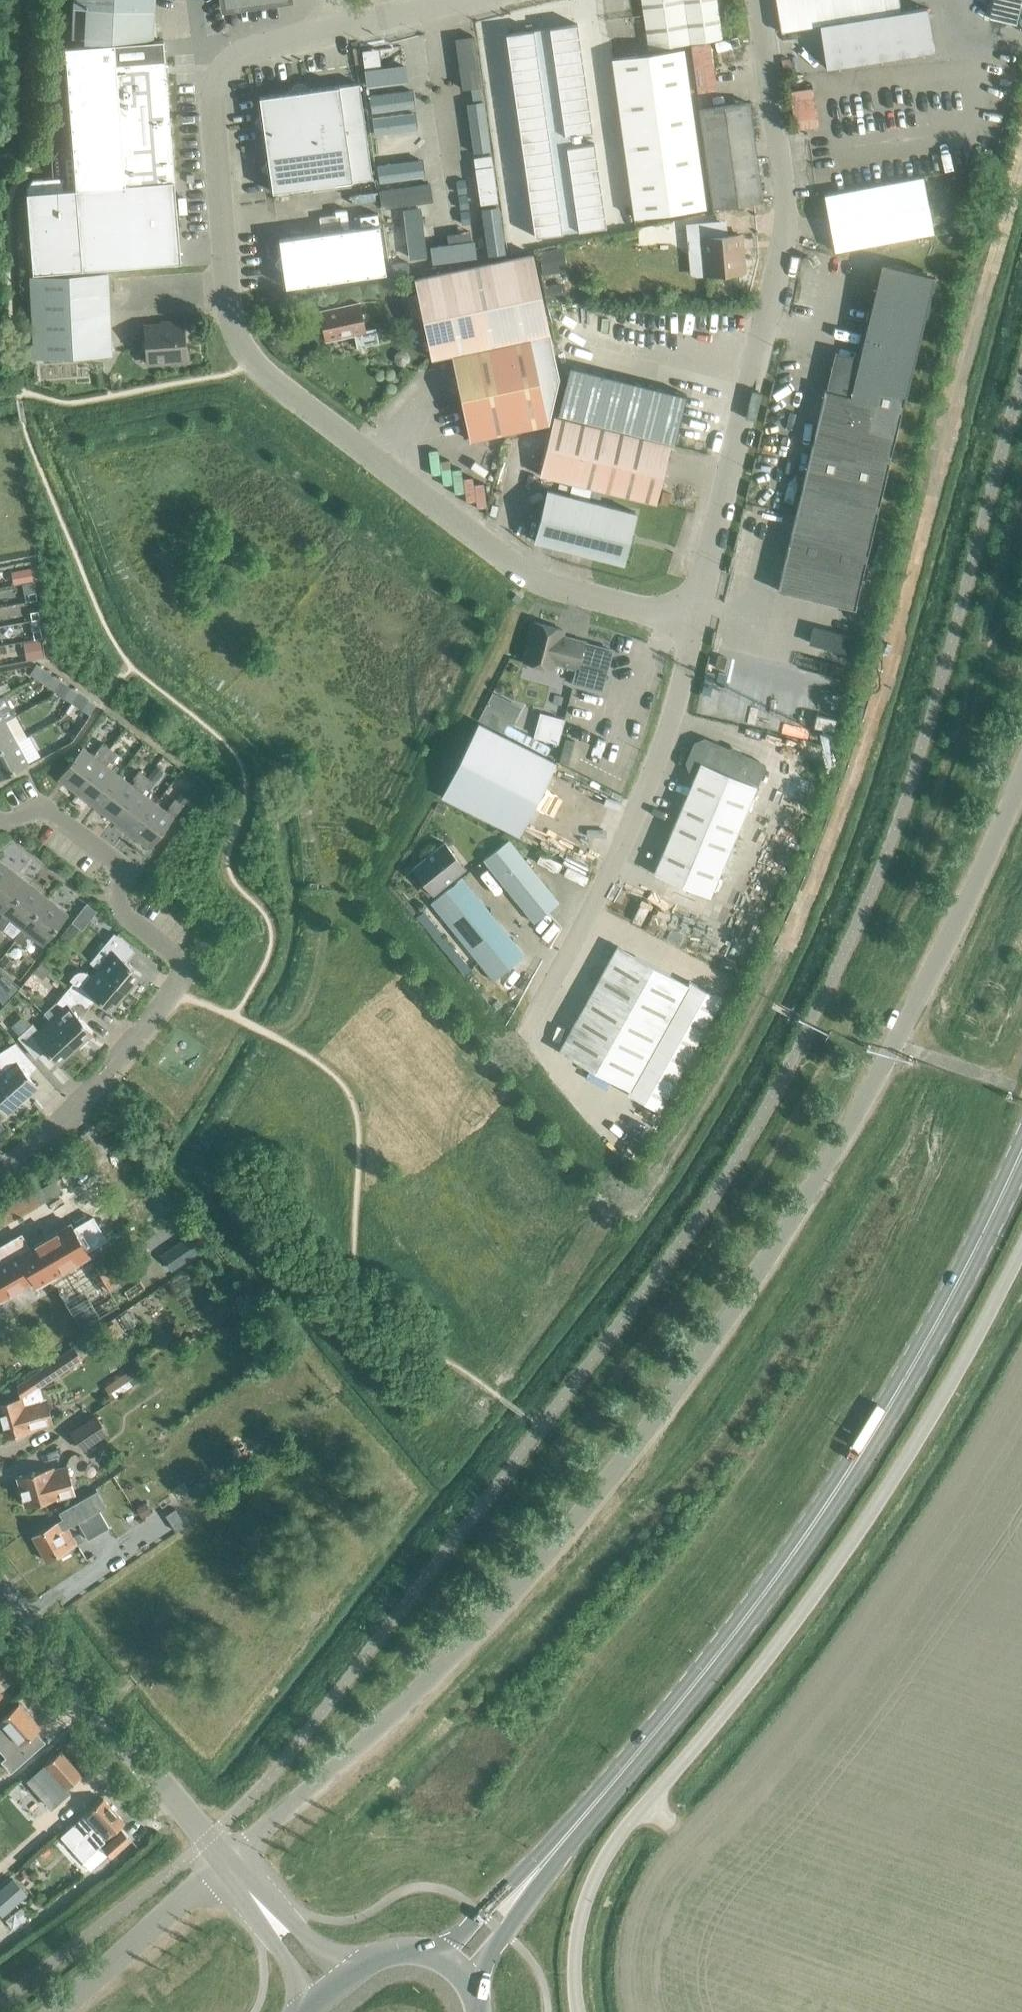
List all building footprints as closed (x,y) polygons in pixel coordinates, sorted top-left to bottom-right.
[(72,38),(99,39),(100,8),(154,10),(155,0),(74,0),(73,7),(72,38)] [(649,49),(723,38),(717,0),(642,0),(649,49)] [(781,32),(820,26),(827,65),(932,50),(923,3),(899,7),(898,0),(777,0),(781,32)] [(988,17),(990,17),(1015,23),(1021,0),(992,0),(988,17)] [(577,23),(542,28),(543,40),(579,35),(577,23)] [(542,28),(506,34),(508,46),(543,40),(542,28)] [(579,35),(543,40),(545,52),(581,47),(579,35)] [(28,193),(26,193),(33,273),(180,261),(174,180),(165,59),(163,39),(114,43),(65,47),(68,83),(76,189),(64,190),(63,177),(34,179),(28,187),(28,193)] [(543,40),(508,46),(509,57),(545,52),(543,40)] [(581,47),(545,52),(547,64),(582,59),(581,47)] [(613,59),(637,221),(709,211),(684,48),(613,59)] [(545,52),(509,57),(511,69),(547,64),(545,52)] [(582,59),(547,64),(548,76),(584,71),(582,59)] [(547,64),(511,69),(513,81),(548,76),(547,64)] [(584,71),(548,76),(550,88),(586,83),(584,71)] [(548,76),(513,81),(514,93),(550,88),(548,76)] [(270,175),(272,191),(372,177),(359,83),(259,96),(261,113),(255,121),(264,128),(268,160),(262,168),(270,175)] [(586,83),(550,88),(552,100),(587,94),(586,83)] [(550,88),(514,93),(516,105),(552,100),(550,88)] [(587,94),(552,100),(553,112),(589,106),(587,94)] [(552,100),(516,105),(518,117),(553,112),(552,100)] [(699,108),(713,207),(762,201),(748,101),(699,108)] [(589,106),(553,112),(555,123),(591,118),(589,106)] [(553,112),(518,117),(519,129),(555,123),(553,112)] [(591,118),(555,123),(557,135),(573,133),(592,130),(591,118)] [(555,123),(519,129),(521,141),(557,135),(555,123)] [(573,133),(557,135),(558,147),(574,145),(573,133)] [(557,135),(521,141),(523,152),(558,147),(557,135)] [(574,145),(558,147),(560,159),(596,154),(594,142),(574,145)] [(558,147),(523,152),(525,164),(560,159),(558,147)] [(596,154),(560,159),(562,171),(597,166),(596,154)] [(560,159),(525,164),(526,176),(562,171),(560,159)] [(597,166),(562,171),(564,183),(599,178),(597,166)] [(562,171),(526,176),(528,188),(564,183),(562,171)] [(824,195),(834,250),(933,231),(923,176),(824,195)] [(599,178),(564,183),(565,195),(601,189),(599,178)] [(564,183),(528,188),(530,200),(565,195),(564,183)] [(601,189),(565,195),(567,207),(602,201),(601,189)] [(565,195),(530,200),(531,212),(567,207),(565,195)] [(602,201),(567,207),(569,218),(604,213),(602,201)] [(567,207),(531,212),(533,224),(569,218),(567,207)] [(604,213),(569,218),(570,231),(606,226),(604,213)] [(569,218),(533,224),(535,236),(570,231),(569,218)] [(284,270),(286,286),(386,272),(379,225),(279,239),(281,255),(275,264),(284,270)] [(704,254),(706,274),(743,271),(739,234),(703,237),(703,241),(701,243),(702,252),(704,254)] [(548,423),(558,375),(533,254),(415,278),(431,358),(451,354),(470,440),(548,423)] [(851,400),(830,391),(778,587),(857,608),(904,400),(909,403),(940,285),(883,271),(851,400)] [(30,275),(34,357),(113,353),(109,272),(30,275)] [(375,328),(365,330),(359,302),(320,311),(326,340),(354,334),(357,346),(378,342),(375,328)] [(145,325),(148,363),(186,360),(183,322),(145,325)] [(570,365),(558,412),(675,441),(687,394),(570,365)] [(539,474),(656,502),(670,444),(553,416),(539,474)] [(535,540),(623,562),(635,512),(548,489),(535,540)] [(28,593),(29,601),(37,599),(36,591),(28,593)] [(30,612),(31,620),(40,618),(38,610),(30,612)] [(554,661),(577,667),(584,642),(561,636),(563,629),(535,621),(524,661),(552,668),(554,661)] [(41,629),(33,631),(34,638),(42,637),(41,629)] [(611,649),(584,642),(577,667),(573,681),(601,688),(611,649)] [(35,650),(37,658),(45,657),(43,649),(35,650)] [(30,672),(56,690),(62,681),(36,663),(30,672)] [(64,697),(72,702),(79,692),(71,687),(64,697)] [(490,702),(502,718),(518,705),(506,690),(490,702)] [(81,708),(89,713),(95,704),(88,699),(81,708)] [(814,726),(833,730),(836,719),(816,714),(814,726)] [(16,741),(5,720),(0,723),(0,750),(16,741)] [(442,794),(519,833),(556,761),(478,722),(442,794)] [(0,750),(0,778),(28,763),(16,741),(0,750)] [(711,744),(704,741),(697,744),(690,762),(692,769),(696,771),(654,872),(710,896),(764,766),(711,744)] [(77,793),(111,749),(102,742),(97,750),(99,752),(95,757),(82,746),(58,779),(77,793)] [(94,807),(119,775),(106,765),(109,760),(112,762),(118,754),(111,749),(77,793),(94,807)] [(112,821),(146,776),(139,770),(133,778),(135,780),(132,784),(119,775),(94,807),(112,821)] [(130,834),(155,802),(142,792),(145,788),(148,790),(154,782),(146,776),(112,821),(130,834)] [(155,802),(130,834),(149,849),(183,804),(175,798),(169,805),(171,808),(168,812),(155,802)] [(483,859),(534,921),(559,901),(509,839),(483,859)] [(413,867),(433,892),(464,867),(444,842),(413,867)] [(22,877),(0,860),(0,905),(22,877)] [(45,895),(22,877),(0,905),(0,911),(3,913),(0,916),(0,927),(2,929),(10,919),(20,927),(45,895)] [(431,902),(494,980),(525,954),(462,877),(431,902)] [(45,895),(20,927),(22,928),(13,938),(20,944),(29,933),(43,945),(68,914),(45,895)] [(90,961),(125,991),(127,989),(131,992),(138,983),(134,980),(141,973),(123,958),(132,948),(114,933),(90,961)] [(689,980),(687,984),(617,945),(559,1050),(629,1089),(627,1092),(659,1110),(721,998),(689,980)] [(110,1009),(125,991),(90,961),(90,962),(97,968),(92,974),(88,971),(84,970),(79,971),(75,973),(70,979),(73,982),(68,988),(85,1004),(93,995),(110,1009)] [(77,1014),(85,1004),(68,988),(56,1002),(62,1009),(50,1020),(75,1046),(92,1030),(77,1014)] [(57,1062),(75,1046),(50,1020),(39,1030),(32,1023),(17,1036),(33,1055),(42,1046),(57,1062)] [(6,1112),(36,1085),(27,1075),(37,1066),(15,1040),(5,1049),(6,1051),(0,1056),(0,1061),(8,1071),(0,1078),(0,1105),(6,1112)] [(4,1210),(1,1204),(0,1204),(0,1213),(6,1223),(69,1187),(62,1176),(4,1210)] [(87,1248),(106,1237),(91,1211),(31,1246),(23,1232),(0,1245),(0,1247),(7,1259),(0,1263),(0,1298),(43,1273),(53,1291),(58,1288),(80,1326),(119,1303),(109,1287),(125,1277),(112,1256),(97,1265),(87,1248)] [(150,1246),(158,1258),(187,1239),(180,1228),(150,1246)] [(6,1435),(49,1423),(39,1387),(54,1376),(46,1365),(18,1384),(22,1398),(0,1404),(0,1414),(6,1435)] [(71,1432),(82,1448),(107,1431),(96,1415),(71,1432)] [(25,1505),(74,1492),(66,1466),(54,1469),(53,1466),(17,1476),(25,1505)] [(99,1509),(93,1512),(83,1495),(75,1500),(76,1503),(60,1513),(66,1523),(82,1514),(85,1519),(79,1522),(88,1538),(109,1526),(99,1509)] [(79,1532),(72,1536),(64,1520),(56,1524),(56,1523),(32,1535),(46,1560),(59,1552),(61,1557),(71,1551),(69,1548),(83,1540),(79,1532)] [(19,1703),(0,1719),(2,1721),(0,1723),(0,1748),(5,1755),(2,1758),(12,1767),(42,1741),(33,1731),(39,1726),(19,1703)] [(37,1771),(58,1795),(82,1773),(61,1750),(37,1771)] [(12,1793),(24,1806),(34,1797),(31,1795),(41,1786),(31,1775),(12,1793)] [(126,1818),(105,1794),(60,1832),(82,1855),(126,1818)] [(108,1847),(118,1858),(132,1845),(123,1834),(108,1847)]
